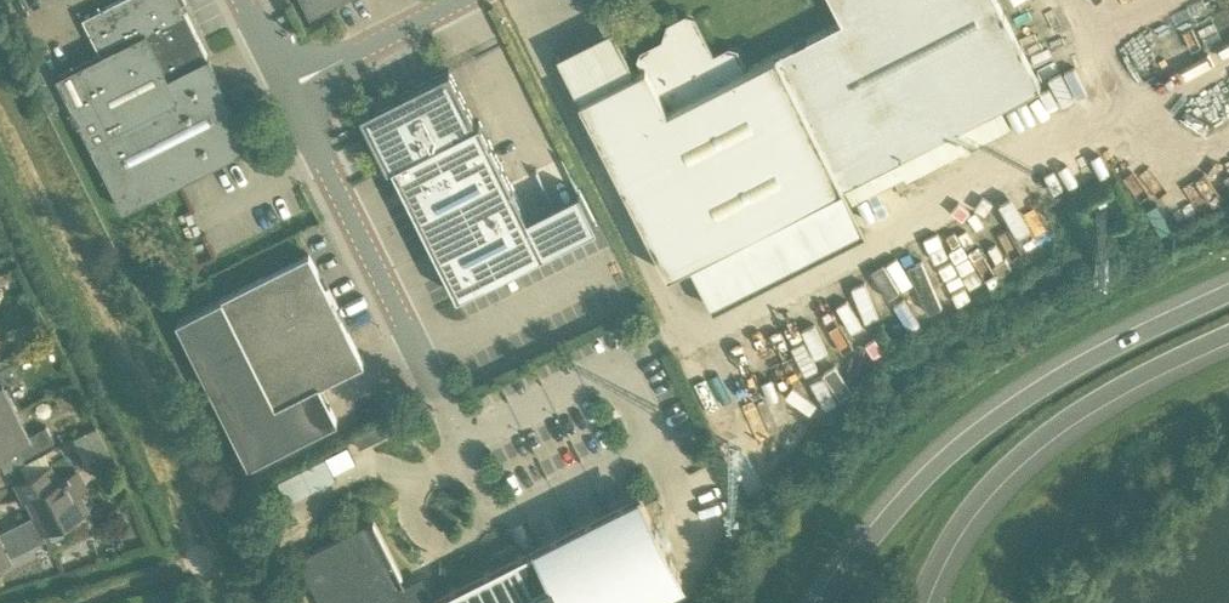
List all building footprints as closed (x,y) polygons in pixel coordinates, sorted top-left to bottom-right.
[(253,145),(182,2),(184,1),(184,0),(116,0),(82,17),(100,52),(56,75),(123,209),(253,145)] [(348,0),(300,0),(310,19),(348,0)] [(841,21),(776,54),(844,186),(1040,86),(996,0),(830,0),(841,21)] [(844,186),(776,54),(776,53),(744,69),(738,56),(732,54),(715,64),(692,20),(687,19),(671,27),(669,32),(676,46),(667,51),(665,48),(660,46),(644,54),(642,60),(645,67),(580,100),(669,276),(692,264),(714,309),(867,231),(844,186)] [(527,215),(479,120),(475,122),(449,69),(376,105),(378,110),(372,127),(368,130),(387,168),(392,165),(423,228),(457,294),(589,228),(596,224),(579,189),(527,215)] [(539,171),(528,177),(538,195),(549,188),(539,171)] [(309,254),(220,298),(177,320),(248,464),(337,420),(319,385),(363,363),(309,254)] [(17,410),(5,386),(20,378),(12,362),(0,368),(0,418),(17,410)] [(17,410),(0,418),(0,454),(17,445),(23,457),(53,442),(45,426),(29,434),(17,410)] [(362,450),(396,433),(390,421),(356,438),(362,450)] [(107,452),(95,458),(103,475),(115,469),(117,468),(109,451),(107,452)] [(15,524),(27,547),(45,538),(42,531),(76,515),(68,499),(84,491),(74,472),(58,480),(50,465),(16,482),(33,515),(15,524)] [(373,521),(298,558),(321,602),(627,602),(683,574),(645,499),(531,557),(529,553),(438,599),(420,588),(405,578),(373,521)] [(27,547),(15,524),(0,531),(0,561),(27,547)] [(163,588),(152,595),(157,602),(171,602),(163,588)]
